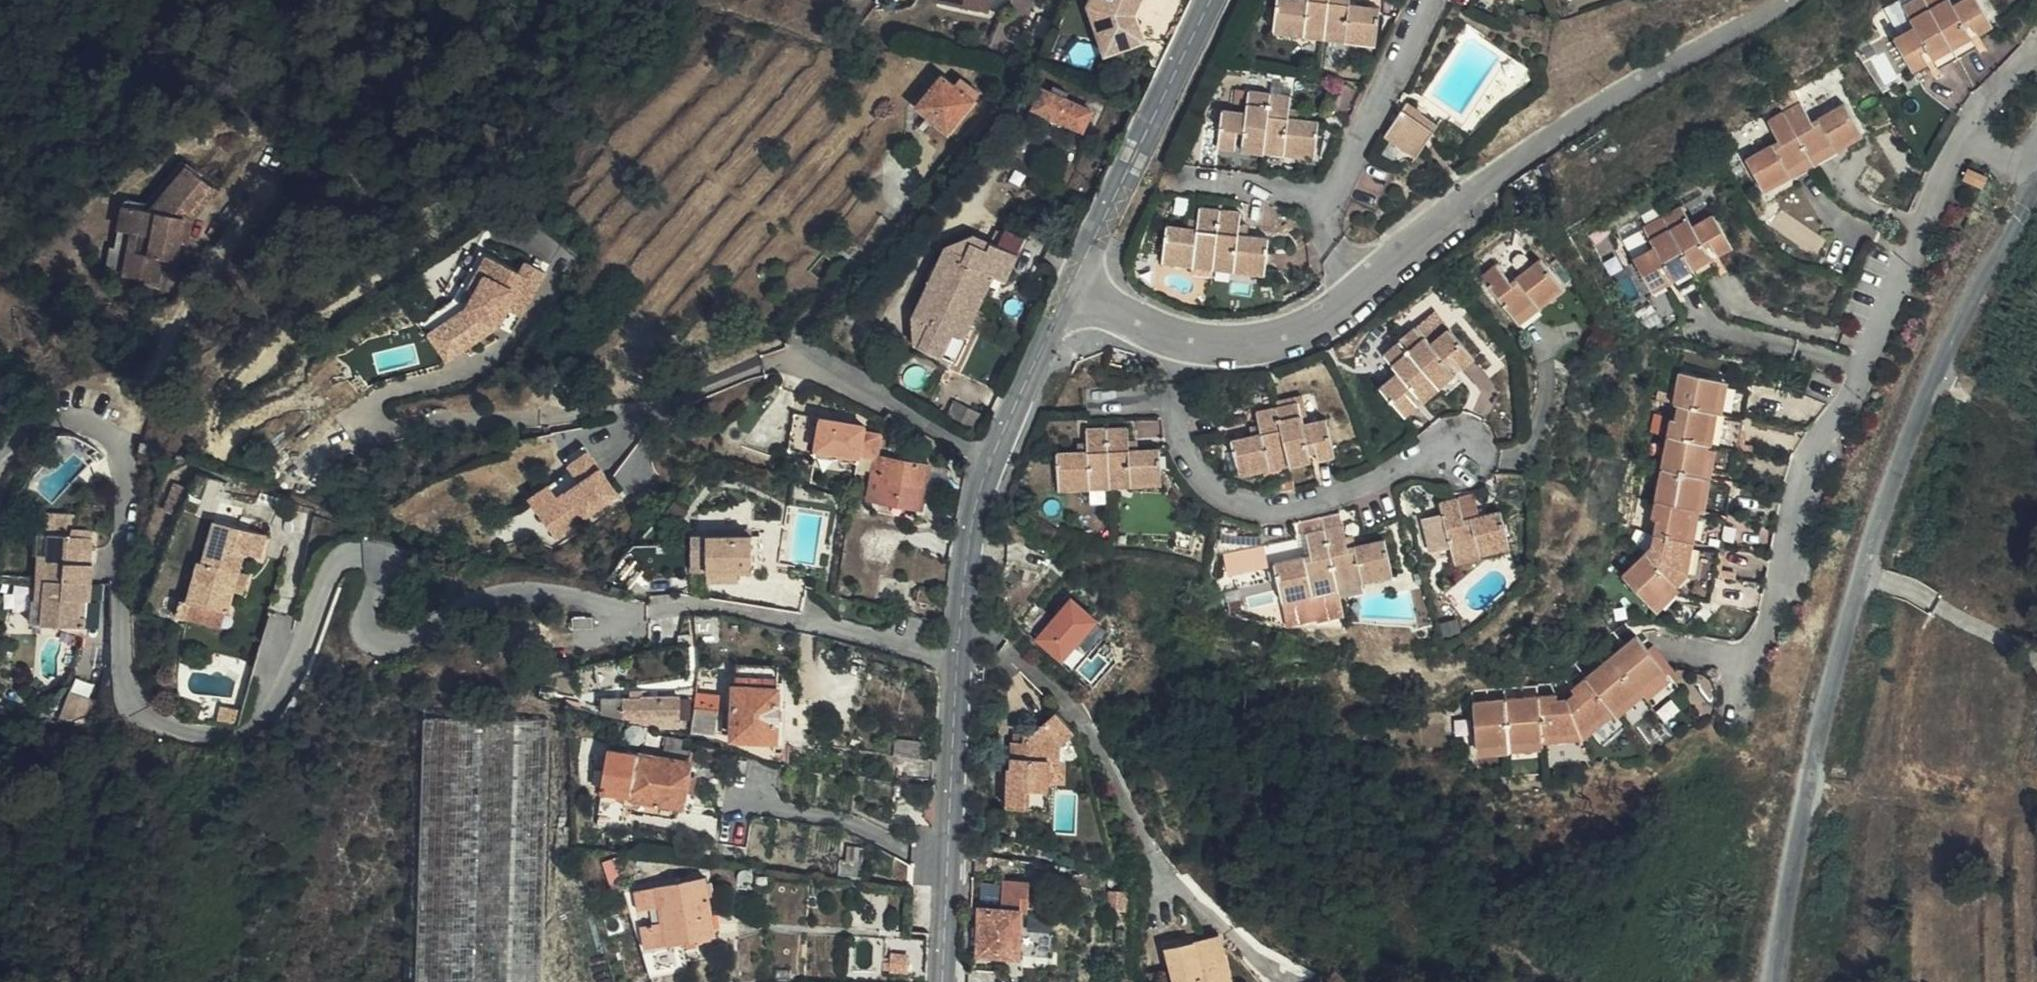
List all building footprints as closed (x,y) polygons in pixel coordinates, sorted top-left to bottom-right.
[(1078,5),(1095,54),(1103,50),(1086,5),(1089,0),(1080,0),(1078,5)] [(1086,5),(1103,50),(1139,37),(1132,16),(1139,0),(1089,0),(1086,5)] [(1323,0),(1302,0),(1302,3),(1275,0),(1272,0),(1268,37),(1302,41),(1302,31),(1319,33),(1323,0)] [(1345,0),(1323,0),(1319,33),(1337,35),(1337,44),(1369,47),(1371,9),(1344,7),(1345,0)] [(1917,69),(1923,58),(1921,54),(1926,52),(1950,9),(1948,10),(1943,0),(1916,0),(1898,9),(1908,30),(1887,41),(1904,75),(1917,69)] [(1950,9),(1926,52),(1960,35),(1964,44),(1987,33),(1970,0),(1967,0),(1950,9)] [(1319,43),(1319,33),(1302,31),(1302,41),(1319,43)] [(1319,43),(1337,44),(1337,35),(1319,33),(1319,43)] [(1960,35),(1926,52),(1923,58),(1927,64),(1932,74),(1970,55),(1964,44),(1960,35)] [(1923,58),(1917,69),(1927,64),(1923,58)] [(944,134),(975,94),(958,79),(952,88),(936,76),(911,106),(944,134)] [(1087,111),(1063,100),(1066,95),(1056,90),(1053,95),(1041,90),(1031,110),(1077,131),(1087,111)] [(1751,185),(1780,170),(1776,162),(1817,141),(1822,149),(1851,134),(1832,99),(1800,116),(1789,95),(1755,112),(1766,133),(1733,150),(1751,185)] [(1259,148),(1264,99),(1242,96),(1238,118),(1215,115),(1211,151),(1227,153),(1230,134),(1235,135),(1234,146),(1259,148)] [(1283,101),(1264,99),(1259,148),(1277,151),(1276,159),(1308,161),(1312,126),(1280,122),(1283,101)] [(1412,121),(1417,113),(1399,103),(1382,130),(1400,140),(1395,149),(1411,158),(1428,129),(1412,121)] [(1432,122),(1417,113),(1412,121),(1428,129),(1432,122)] [(1400,140),(1382,130),(1377,138),(1395,149),(1400,140)] [(1776,162),(1780,170),(1782,173),(1823,152),(1822,149),(1817,141),(1776,162)] [(1258,156),(1259,148),(1234,146),(1234,154),(1258,156)] [(1277,151),(1259,148),(1258,156),(1276,159),(1277,151)] [(173,167),(165,205),(124,197),(109,268),(164,279),(168,258),(190,263),(208,174),(173,167)] [(1965,190),(1972,177),(1953,168),(1946,181),(1965,190)] [(1632,284),(1654,272),(1649,264),(1687,244),(1692,253),(1714,241),(1696,207),(1675,218),(1664,198),(1625,219),(1636,239),(1614,250),(1632,284)] [(1216,261),(1220,211),(1199,210),(1197,230),(1166,228),(1163,266),(1196,268),(1197,259),(1216,261)] [(1242,212),(1220,211),(1216,261),(1234,262),(1233,271),(1265,273),(1269,237),(1240,234),(1242,212)] [(1614,250),(1636,239),(1625,219),(1604,229),(1614,250)] [(432,307),(439,319),(452,312),(479,296),(490,280),(482,276),(503,243),(496,239),(492,245),(476,272),(467,288),(432,307)] [(532,306),(560,263),(541,251),(534,262),(503,243),(482,276),(490,280),(479,296),(452,312),(467,340),(510,315),(506,311),(515,296),(520,299),(532,306)] [(1649,264),(1654,272),(1659,283),(1697,263),(1692,253),(1687,244),(1649,264)] [(962,326),(987,274),(1005,283),(1016,258),(990,245),(986,253),(975,248),(966,265),(948,256),(918,317),(930,323),(918,348),(939,359),(957,324),(962,326)] [(1469,265),(1500,307),(1521,292),(1528,303),(1561,279),(1535,245),(1501,270),(1487,251),(1469,265)] [(1214,270),(1216,261),(1197,259),(1196,268),(1214,270)] [(1234,262),(1216,261),(1214,270),(1233,271),(1234,262)] [(1521,292),(1500,307),(1510,321),(1531,305),(1528,303),(1521,292)] [(506,311),(510,315),(520,299),(515,296),(506,311)] [(455,347),(467,340),(452,312),(439,319),(455,347)] [(1415,316),(1398,332),(1436,371),(1448,359),(1440,351),(1444,348),(1457,361),(1473,345),(1446,316),(1429,332),(1415,316)] [(1436,371),(1398,332),(1382,348),(1396,363),(1376,381),(1403,410),(1428,386),(1424,381),(1436,371)] [(1448,359),(1436,371),(1440,376),(1453,364),(1448,359)] [(1621,602),(1653,574),(1661,539),(1662,530),(1667,507),(1669,499),(1674,501),(1680,475),(1682,465),(1688,435),(1684,433),(1688,411),(1690,403),(1695,404),(1701,376),(1702,373),(1654,363),(1647,395),(1653,396),(1649,412),(1644,410),(1622,511),(1628,513),(1624,536),(1590,566),(1621,602)] [(4,401),(9,378),(0,370),(0,400),(4,401)] [(1424,381),(1428,386),(1440,376),(1436,371),(1424,381)] [(1725,382),(1701,376),(1695,404),(1719,409),(1725,382)] [(1301,395),(1281,400),(1292,453),(1306,449),(1305,440),(1310,438),(1314,455),(1335,450),(1326,412),(1306,417),(1301,395)] [(1292,453),(1281,400),(1257,406),(1262,428),(1230,436),(1239,474),(1272,465),(1270,457),(1292,453)] [(1688,435),(1682,465),(1706,469),(1717,418),(1688,411),(1684,433),(1688,435)] [(880,474),(883,460),(875,458),(879,436),(862,433),(842,430),(843,423),(793,415),(786,459),(849,470),(851,461),(874,465),(873,472),(880,474)] [(1161,443),(1159,418),(1131,419),(1133,444),(1161,443)] [(842,430),(862,433),(863,427),(843,423),(842,430)] [(1126,427),(1103,428),(1106,480),(1129,479),(1129,490),(1159,488),(1158,447),(1127,448),(1126,427)] [(1106,480),(1103,428),(1083,429),(1084,451),(1048,453),(1050,494),(1084,492),(1083,482),(1106,480)] [(558,538),(624,494),(591,446),(569,461),(581,479),(559,494),(550,481),(529,495),(558,538)] [(1306,449),(1292,453),(1294,460),(1308,457),(1306,449)] [(1270,457),(1272,465),(1294,460),(1292,453),(1270,457)] [(921,487),(924,467),(883,460),(880,474),(873,472),(871,479),(867,502),(919,511),(923,487),(921,487)] [(849,475),(871,479),(873,472),(874,465),(851,461),(849,470),(849,475)] [(198,478),(182,472),(169,503),(184,509),(198,478)] [(1680,475),(1674,501),(1698,505),(1704,480),(1680,475)] [(1129,479),(1106,480),(1107,490),(1129,490),(1129,479)] [(1083,482),(1084,492),(1107,490),(1106,480),(1083,482)] [(1438,495),(1443,515),(1448,533),(1452,549),(1478,543),(1479,547),(1509,539),(1499,503),(1463,511),(1458,491),(1438,495)] [(58,501),(52,519),(64,522),(82,528),(89,510),(58,501)] [(1697,513),(1667,507),(1662,530),(1691,536),(1697,513)] [(1448,533),(1443,515),(1428,519),(1433,537),(1448,533)] [(51,567),(64,522),(52,519),(46,541),(51,543),(45,565),(51,567)] [(195,561),(185,600),(230,612),(236,591),(241,572),(247,552),(263,556),(269,533),(221,520),(209,565),(195,561)] [(1342,520),(1324,524),(1337,573),(1355,569),(1356,578),(1394,568),(1385,532),(1347,540),(1342,520)] [(82,528),(64,522),(51,567),(92,578),(98,560),(95,559),(102,533),(82,528)] [(1337,573),(1324,524),(1306,528),(1311,551),(1276,559),(1291,625),(1325,617),(1326,619),(1345,615),(1338,583),(1337,573)] [(762,570),(762,537),(755,537),(707,536),(694,535),(693,552),(709,552),(709,569),(724,569),(736,570),(762,570)] [(1661,539),(1653,574),(1650,586),(1680,593),(1690,546),(1661,539)] [(1480,550),(1479,547),(1478,543),(1452,549),(1454,556),(1480,550)] [(1266,545),(1226,548),(1228,572),(1268,568),(1266,545)] [(709,552),(693,552),(693,569),(709,569),(709,552)] [(37,613),(51,567),(45,565),(39,584),(35,584),(27,611),(37,613)] [(92,578),(51,567),(37,613),(75,624),(84,595),(87,596),(92,578)] [(1355,569),(1337,573),(1338,583),(1356,578),(1355,569)] [(251,575),(241,572),(236,591),(245,593),(251,575)] [(230,612),(185,600),(181,614),(226,626),(230,612)] [(1095,621),(1069,600),(1051,621),(1044,615),(1028,634),(1060,662),(1095,621)] [(693,619),(693,620),(697,645),(721,642),(718,616),(693,619)] [(590,633),(589,619),(569,621),(570,634),(590,633)] [(1435,710),(1467,715),(1499,719),(1499,715),(1540,720),(1572,696),(1574,698),(1577,695),(1600,678),(1622,660),(1627,657),(1601,624),(1531,677),(1533,681),(1529,684),(1519,683),(1519,679),(1437,667),(1431,710),(1435,710)] [(1627,667),(1622,660),(1600,678),(1605,684),(1627,667)] [(736,687),(777,689),(778,669),(737,667),(736,687)] [(708,679),(700,678),(696,678),(694,690),(707,690),(708,679)] [(1600,678),(1577,695),(1582,701),(1605,684),(1600,678)] [(66,689),(54,683),(40,709),(51,716),(66,689)] [(775,737),(777,689),(736,687),(733,687),(733,689),(728,688),(728,704),(733,704),(732,735),(775,737)] [(61,721),(76,695),(66,689),(51,716),(61,721)] [(609,698),(608,717),(660,720),(660,729),(676,729),(677,698),(639,696),(639,700),(609,698)] [(697,696),(695,731),(720,732),(722,697),(697,696)] [(1572,696),(1540,720),(1540,725),(1574,698),(1572,696)] [(244,711),(223,706),(220,720),(241,724),(244,711)] [(1466,722),(1467,715),(1435,710),(1434,717),(1466,722)] [(1033,736),(1026,736),(1026,745),(1012,744),(1010,771),(1006,771),(1004,811),(1045,814),(1048,762),(1057,762),(1058,746),(1075,728),(1057,712),(1033,736)] [(1499,719),(1467,715),(1466,722),(1498,726),(1499,721),(1499,719)] [(1499,715),(1499,719),(1499,721),(1539,727),(1540,725),(1540,720),(1499,715)] [(657,747),(660,735),(644,731),(645,729),(642,726),(634,723),(629,726),(627,730),(626,735),(628,740),(632,743),(637,744),(641,743),(657,747)] [(1026,745),(1026,736),(1013,735),(1012,744),(1026,745)] [(664,740),(660,761),(687,767),(690,754),(689,755),(688,755),(687,757),(686,757),(685,758),(684,758),(683,759),(682,759),(681,759),(680,759),(679,759),(678,759),(677,758),(676,758),(675,757),(674,757),(673,756),(672,755),(671,754),(670,752),(670,751),(670,750),(670,749),(669,747),(669,746),(670,745),(670,744),(671,743),(672,741),(664,740)] [(638,756),(606,749),(597,793),(621,799),(619,808),(626,809),(628,802),(677,813),(680,798),(686,800),(690,780),(684,780),(687,767),(660,761),(638,756)] [(933,784),(934,761),(895,757),(892,780),(933,784)] [(719,930),(708,873),(636,887),(640,906),(662,902),(665,916),(643,921),(654,974),(693,966),(687,937),(719,930)] [(1018,883),(992,883),(993,917),(987,917),(987,924),(991,923),(992,929),(979,929),(978,958),(1018,959),(1018,883)] [(1030,958),(1055,955),(1051,916),(1026,918),(1030,958)] [(1216,963),(1221,961),(1216,940),(1161,953),(1168,981),(1220,981),(1216,963)] [(916,970),(917,942),(887,942),(886,970),(916,970)]
